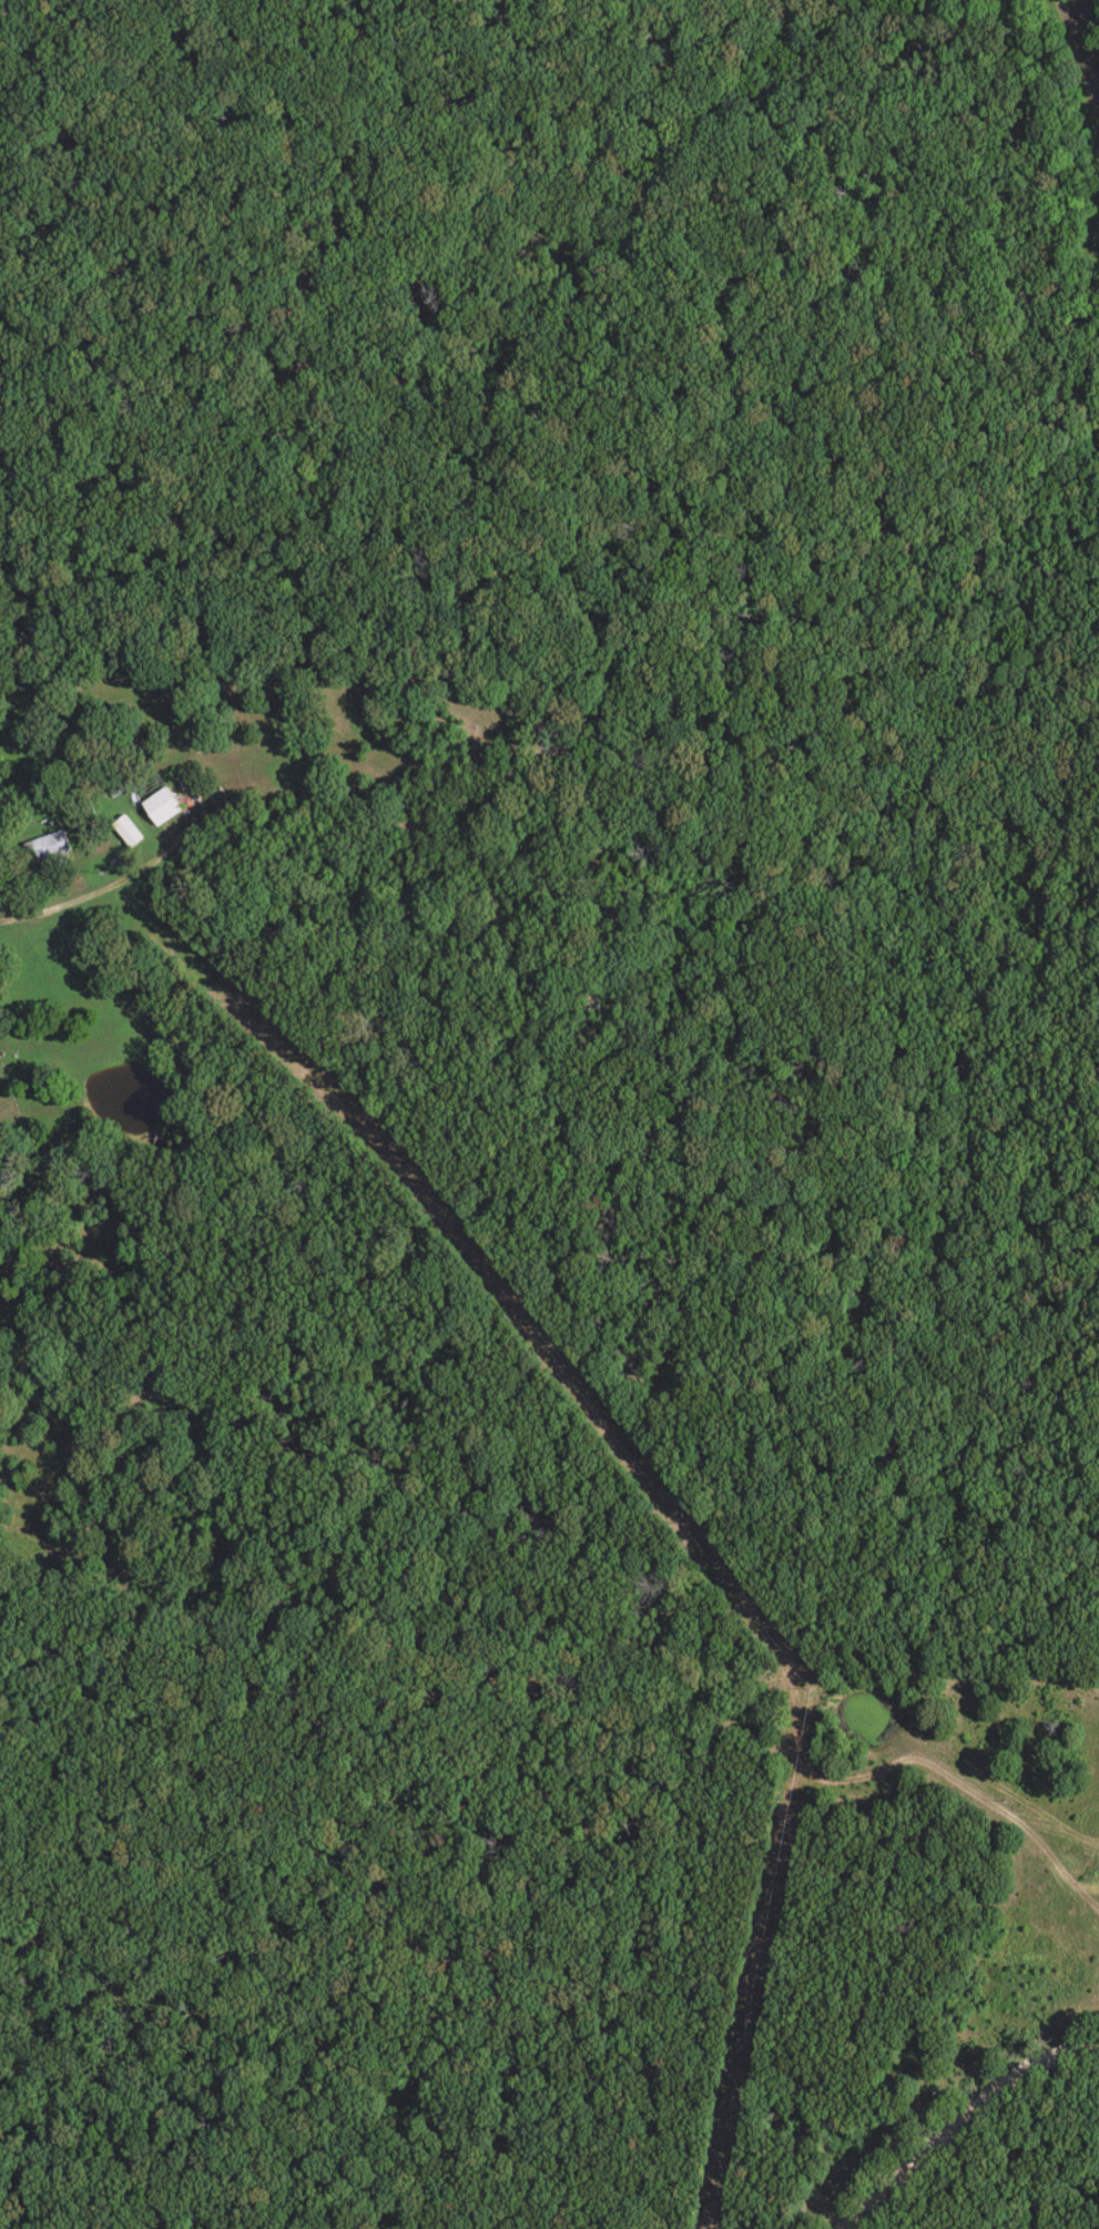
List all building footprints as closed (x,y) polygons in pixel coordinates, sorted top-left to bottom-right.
[(144,805),(160,827),(184,810),(167,787),(144,805)] [(144,839),(128,817),(115,826),(131,848),(144,839)] [(44,868),(73,858),(63,831),(23,846),(29,862),(40,858),(44,868)]
